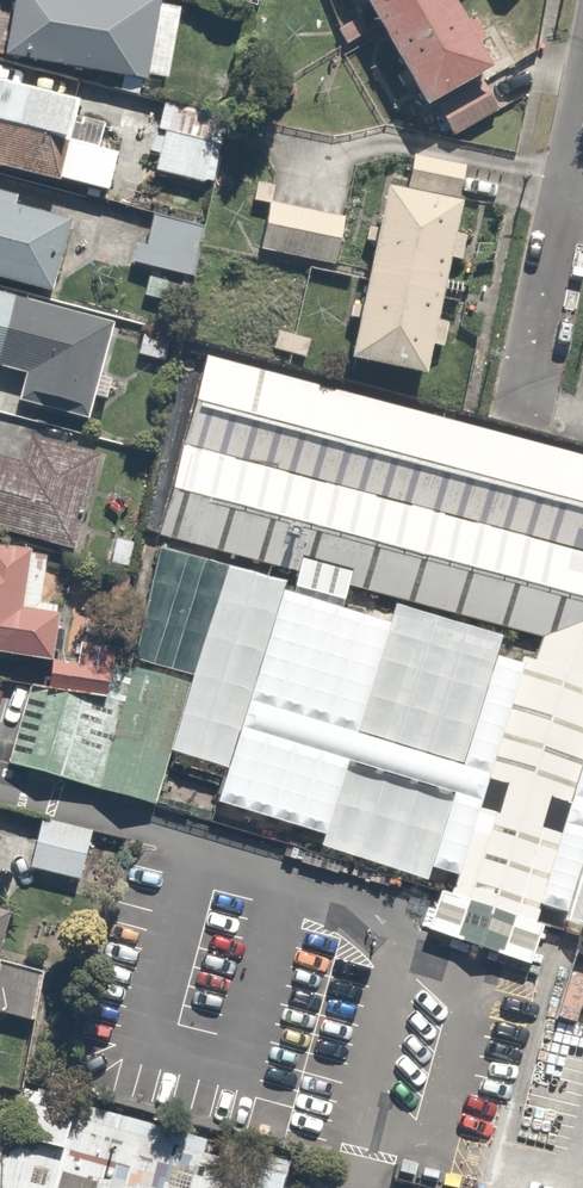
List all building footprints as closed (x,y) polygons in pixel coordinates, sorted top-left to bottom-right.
[(0,38),(0,59),(138,86),(155,0),(7,0),(0,38)] [(424,121),(437,113),(453,139),(502,109),(435,0),(436,0),(349,0),(424,121)] [(0,80),(0,173),(101,201),(114,154),(64,140),(75,101),(0,80)] [(222,124),(164,110),(149,173),(207,187),(222,124)] [(462,163),(406,151),(397,195),(376,191),(340,361),(419,378),(426,347),(439,350),(445,322),(427,319),(439,260),(458,264),(464,235),(448,231),(462,163)] [(273,182),(255,179),(251,206),(263,208),(257,258),(336,269),(344,211),(271,201),(273,182)] [(0,194),(0,277),(42,290),(66,216),(0,194)] [(0,295),(0,371),(15,375),(8,400),(84,421),(110,324),(0,295)] [(208,356),(160,534),(300,571),(350,585),(544,636),(582,647),(582,455),(208,356)] [(30,436),(22,467),(0,462),(0,533),(70,552),(96,453),(30,436)] [(0,545),(0,657),(43,668),(57,610),(35,605),(47,557),(0,545)] [(427,877),(431,866),(496,655),(502,636),(397,603),(393,622),(344,607),(350,585),(300,571),(295,592),(286,589),(289,579),(227,561),(192,674),(168,752),(228,770),(219,801),(325,834),(322,845),(427,877)] [(532,963),(545,925),(537,922),(541,903),(569,911),(582,867),(582,647),(544,636),(537,660),(524,656),(522,663),(496,655),(431,866),(461,875),(454,894),(443,889),(430,929),(532,963)] [(32,685),(9,763),(156,804),(168,752),(192,674),(136,658),(134,668),(116,660),(112,696),(32,685)] [(74,884),(88,830),(37,816),(23,870),(74,884)] [(0,958),(0,1017),(31,1024),(43,968),(0,958)] [(0,1130),(0,1187),(287,1187),(293,1165),(24,1093),(14,1134),(0,1130)]
